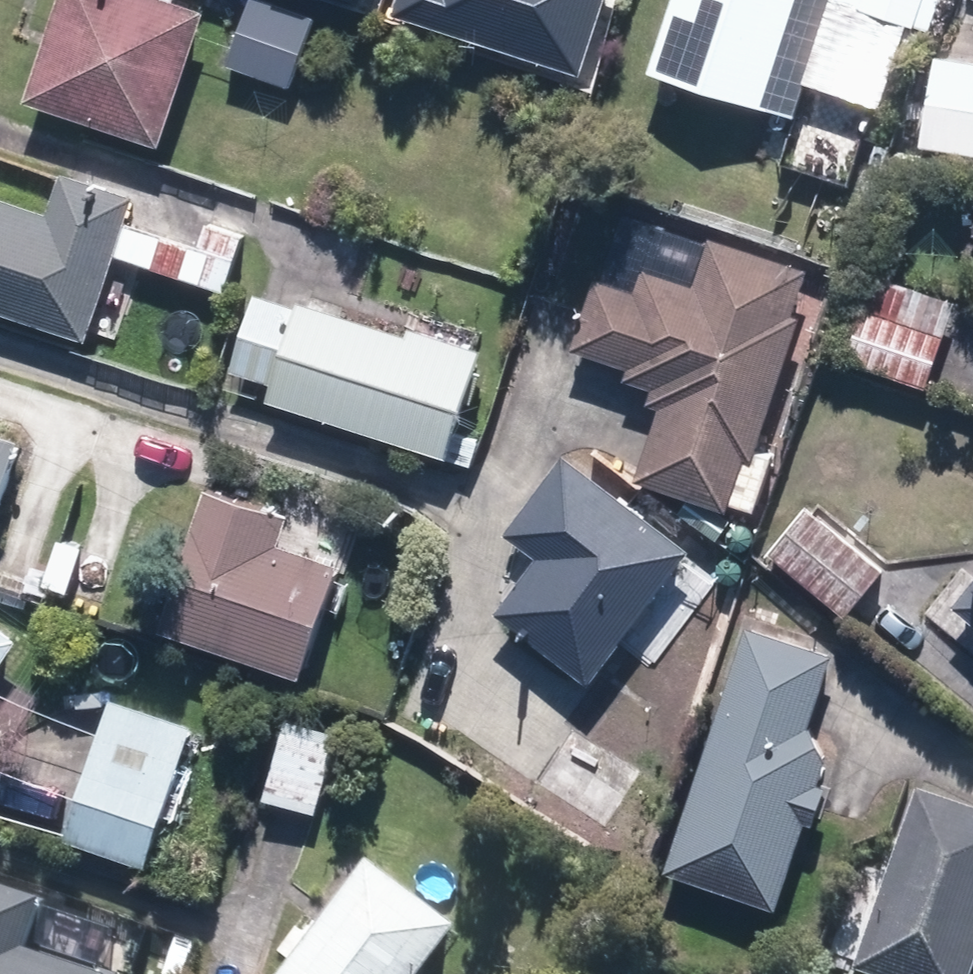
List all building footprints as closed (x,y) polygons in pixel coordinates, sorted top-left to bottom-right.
[(183,0),(65,0),(31,96),(163,143),(210,10),(183,0)] [(274,0),(260,0),(238,64),(292,83),(316,15),(274,0)] [(395,18),(580,78),(605,0),(401,0),(395,18)] [(658,65),(798,112),(836,0),(680,0),(658,65)] [(931,31),(941,0),(840,0),(931,31)] [(927,145),(972,151),(972,62),(939,58),(927,145)] [(67,171),(53,212),(0,194),(0,308),(90,338),(139,195),(67,171)] [(720,239),(705,284),(654,268),(646,293),(600,278),(578,345),(625,360),(624,364),(674,381),(643,478),(735,508),(812,269),(720,239)] [(854,357),(933,387),(963,308),(883,278),(854,357)] [(307,297),(274,397),(456,458),(490,357),(307,297)] [(0,430),(0,507),(23,438),(0,430)] [(506,610),(596,677),(692,547),(569,456),(511,533),(545,558),(506,610)] [(167,625),(309,674),(348,561),(285,539),(295,511),(215,484),(167,625)] [(886,568),(813,504),(773,549),(846,613),(886,568)] [(961,599),(972,610),(972,585),(961,599)] [(22,637),(0,622),(0,669),(22,637)] [(839,650),(756,623),(675,869),(780,904),(830,754),(807,747),(839,650)] [(152,864),(196,721),(118,697),(74,840),(152,864)] [(577,729),(538,788),(608,833),(646,773),(577,729)] [(928,791),(866,972),(873,973),(972,973),(972,806),(928,791)] [(464,927),(374,861),(292,973),(430,973),(464,927)] [(42,948),(53,914),(0,897),(0,973),(123,973),(42,948)]
